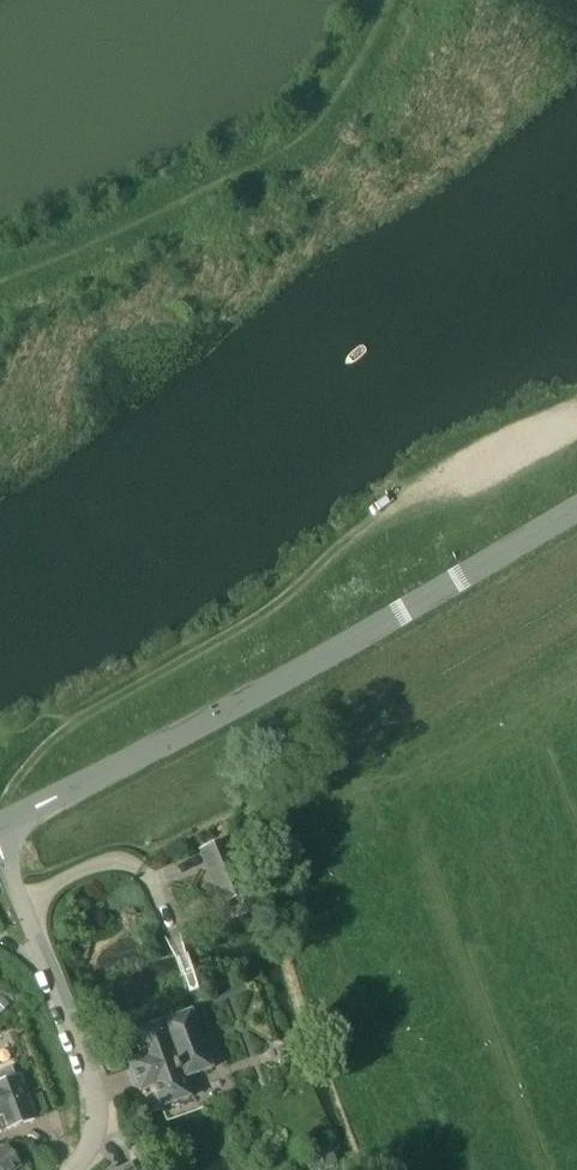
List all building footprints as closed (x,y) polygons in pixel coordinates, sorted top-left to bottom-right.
[(226,839),(198,850),(221,906),(249,895),(226,839)] [(212,1069),(191,1011),(134,1032),(143,1058),(130,1063),(141,1092),(154,1087),(162,1108),(191,1098),(184,1079),(212,1069)] [(36,1119),(20,1077),(16,1078),(12,1068),(0,1072),(0,1132),(36,1119)] [(19,1166),(6,1147),(0,1151),(0,1169),(14,1169),(19,1166)]
